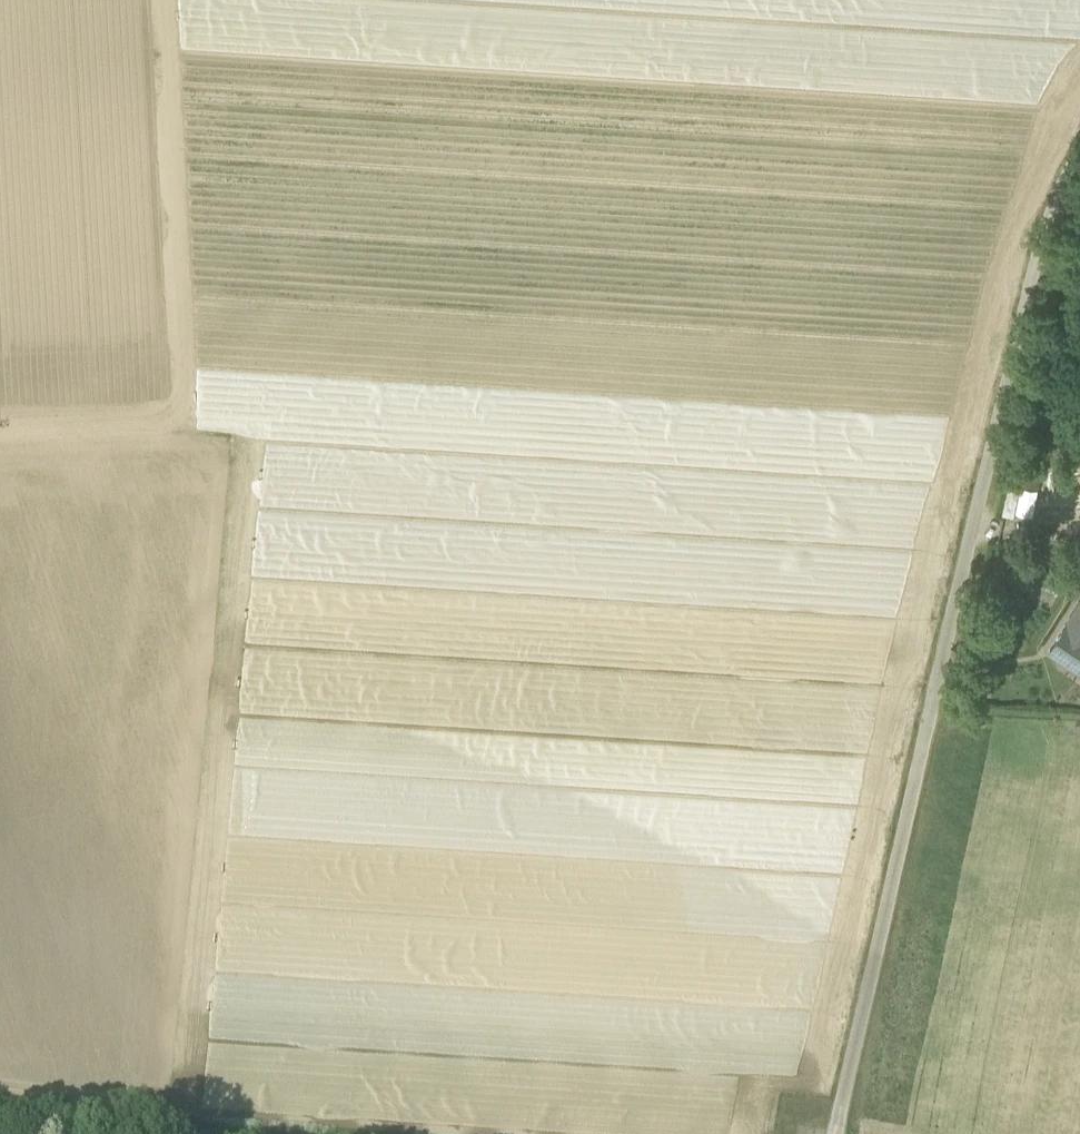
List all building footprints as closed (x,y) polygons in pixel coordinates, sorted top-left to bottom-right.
[(1013,512),(1019,475),(1008,473),(1002,510),(1013,512)] [(1058,513),(1079,514),(1079,481),(1061,480),(1058,513)] [(1047,550),(1039,563),(1052,570),(1059,557),(1047,550)] [(1049,650),(1079,670),(1079,602),(1049,650)]
